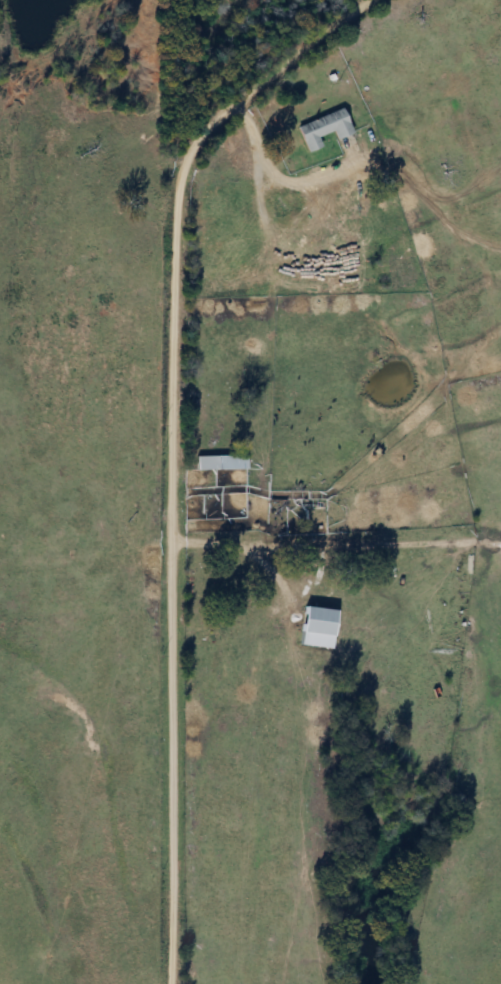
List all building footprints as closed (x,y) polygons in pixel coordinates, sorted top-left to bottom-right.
[(335,141),(351,135),(341,110),(296,127),(306,153),(321,148),(317,138),(332,133),(335,141)] [(195,471),(223,471),(223,456),(195,456),(195,471)] [(330,638),(333,612),(302,608),(298,634),(330,638)]
